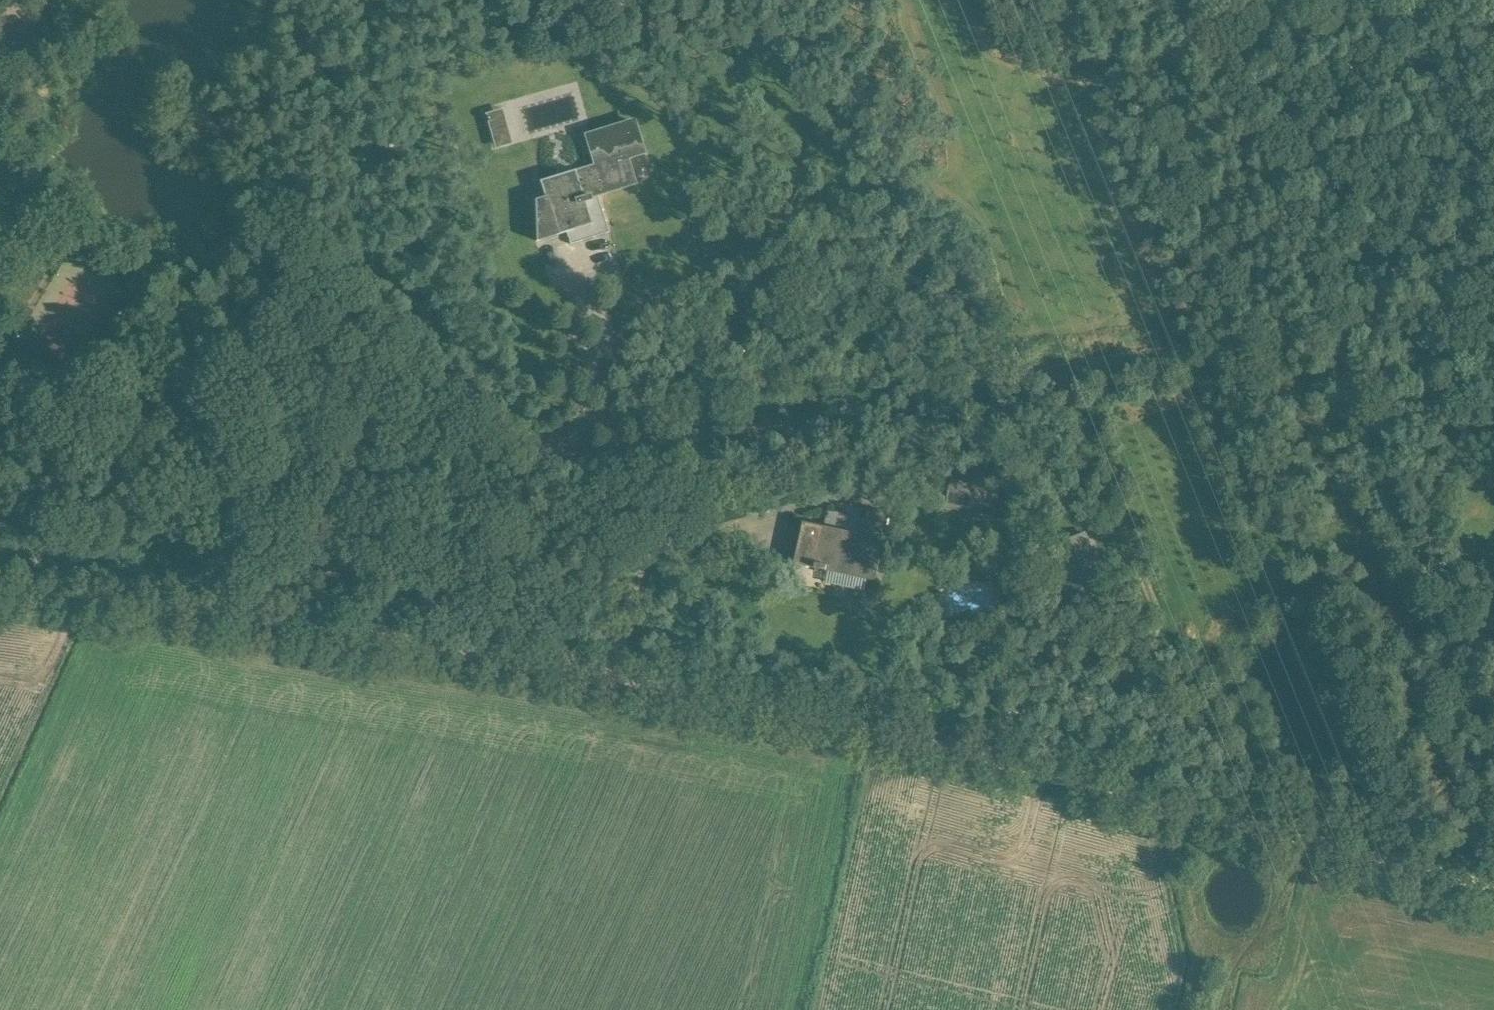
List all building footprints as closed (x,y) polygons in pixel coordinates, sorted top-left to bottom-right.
[(502,107),(485,112),(494,148),(512,143),(502,107)] [(546,196),(535,199),(537,241),(538,240),(538,231),(555,226),(557,233),(566,230),(571,244),(609,232),(597,193),(633,182),(626,156),(642,151),(633,121),(587,135),(597,165),(574,172),(574,169),(541,180),(546,196)] [(1003,488),(949,477),(943,505),(998,516),(1003,488)] [(826,525),(804,521),(795,562),(796,562),(797,560),(816,564),(816,566),(827,569),(828,565),(869,575),(869,577),(876,579),(891,513),(869,508),(863,536),(825,529),(826,525)]
